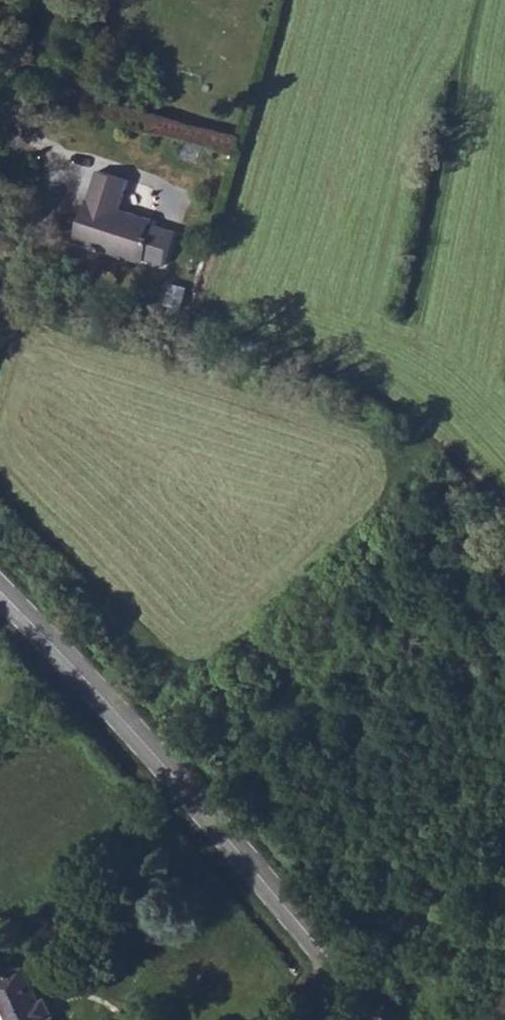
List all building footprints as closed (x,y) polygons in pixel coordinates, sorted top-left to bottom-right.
[(95,173),(66,164),(43,232),(87,246),(91,241),(135,256),(143,225),(87,202),(95,173)] [(0,954),(0,978),(31,1019),(75,1019),(50,987),(57,980),(45,967),(38,970),(17,941),(0,954)]
